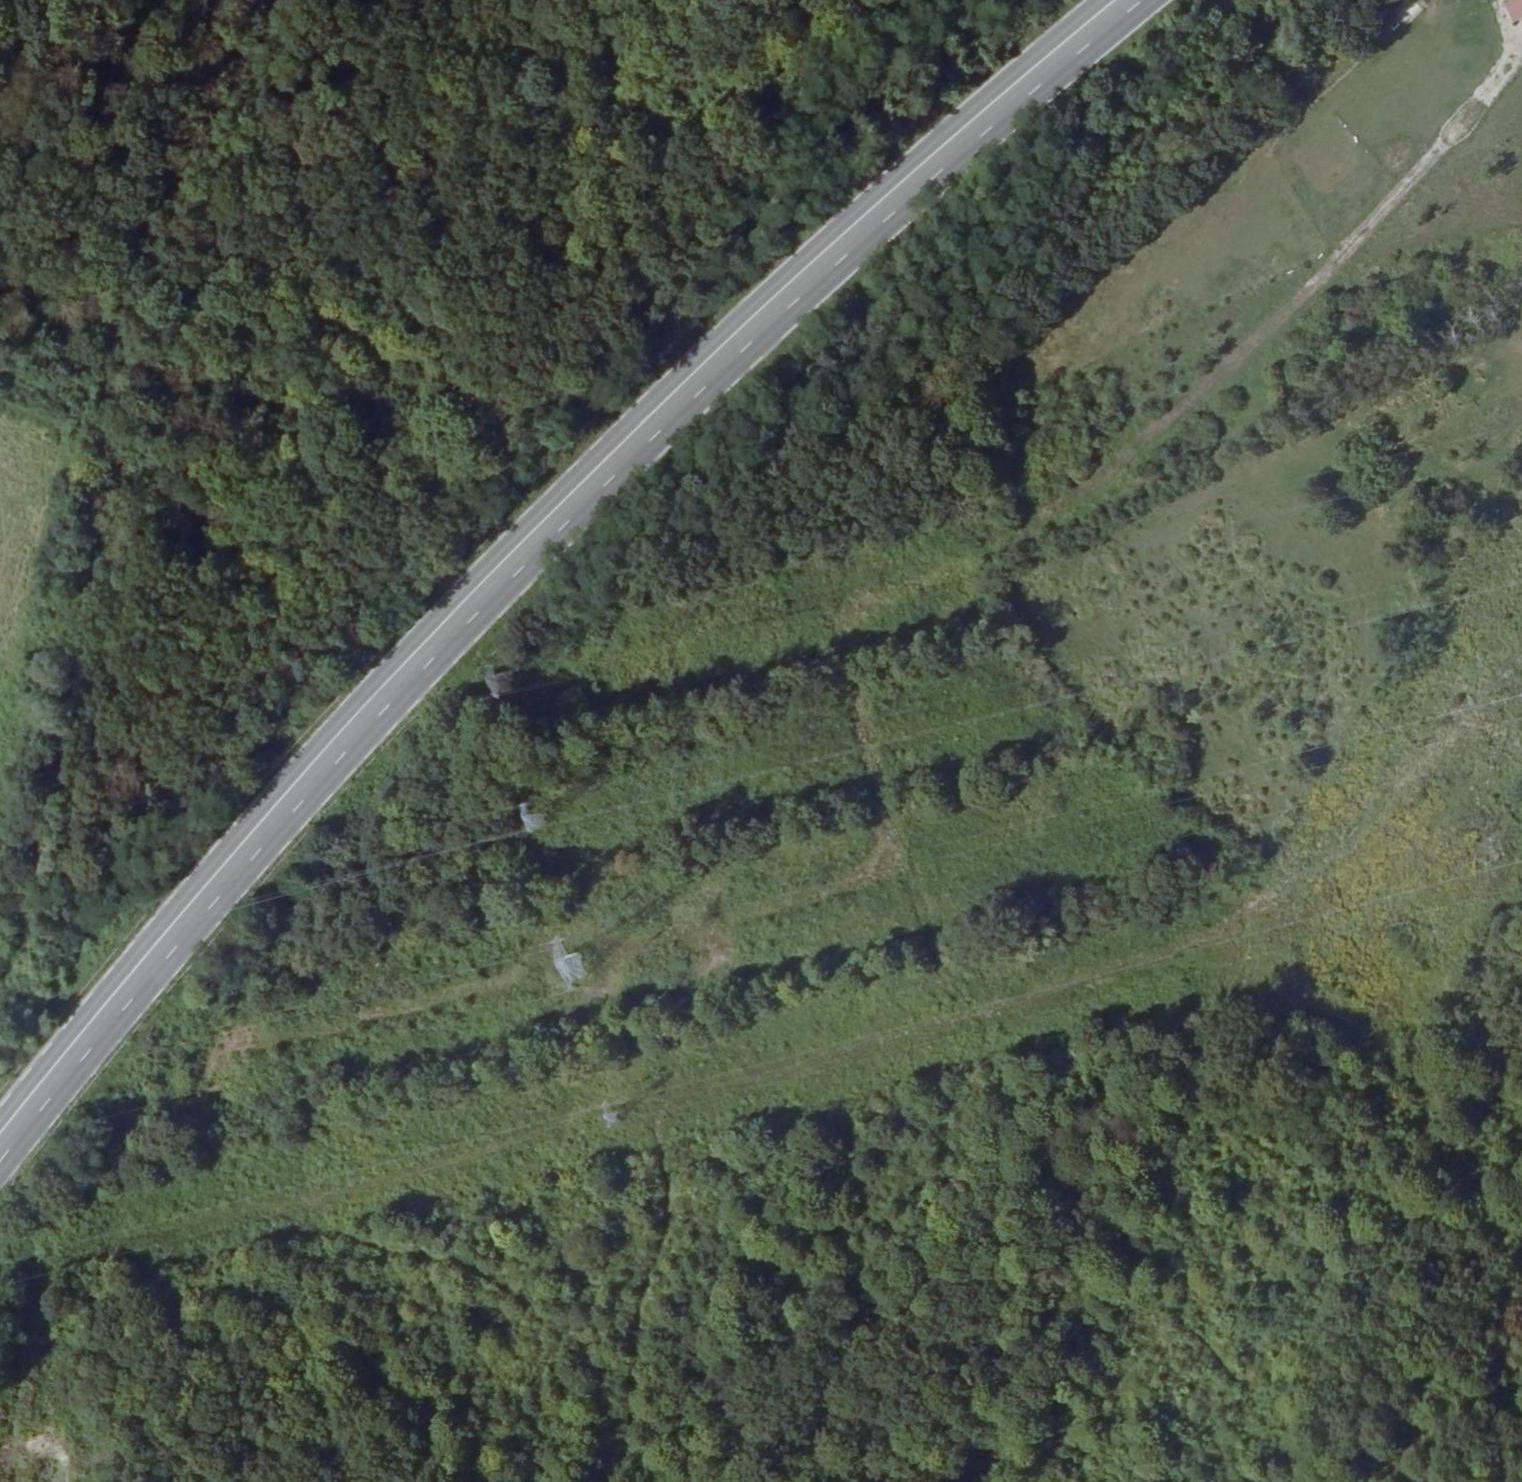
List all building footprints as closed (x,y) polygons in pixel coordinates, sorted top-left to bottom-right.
[(1513,26),(1521,21),(1521,0),(1508,0),(1501,4),(1513,26)] [(1364,28),(1383,38),(1394,14),(1375,5),(1364,28)] [(547,961),(554,985),(583,976),(576,953),(547,961)]
